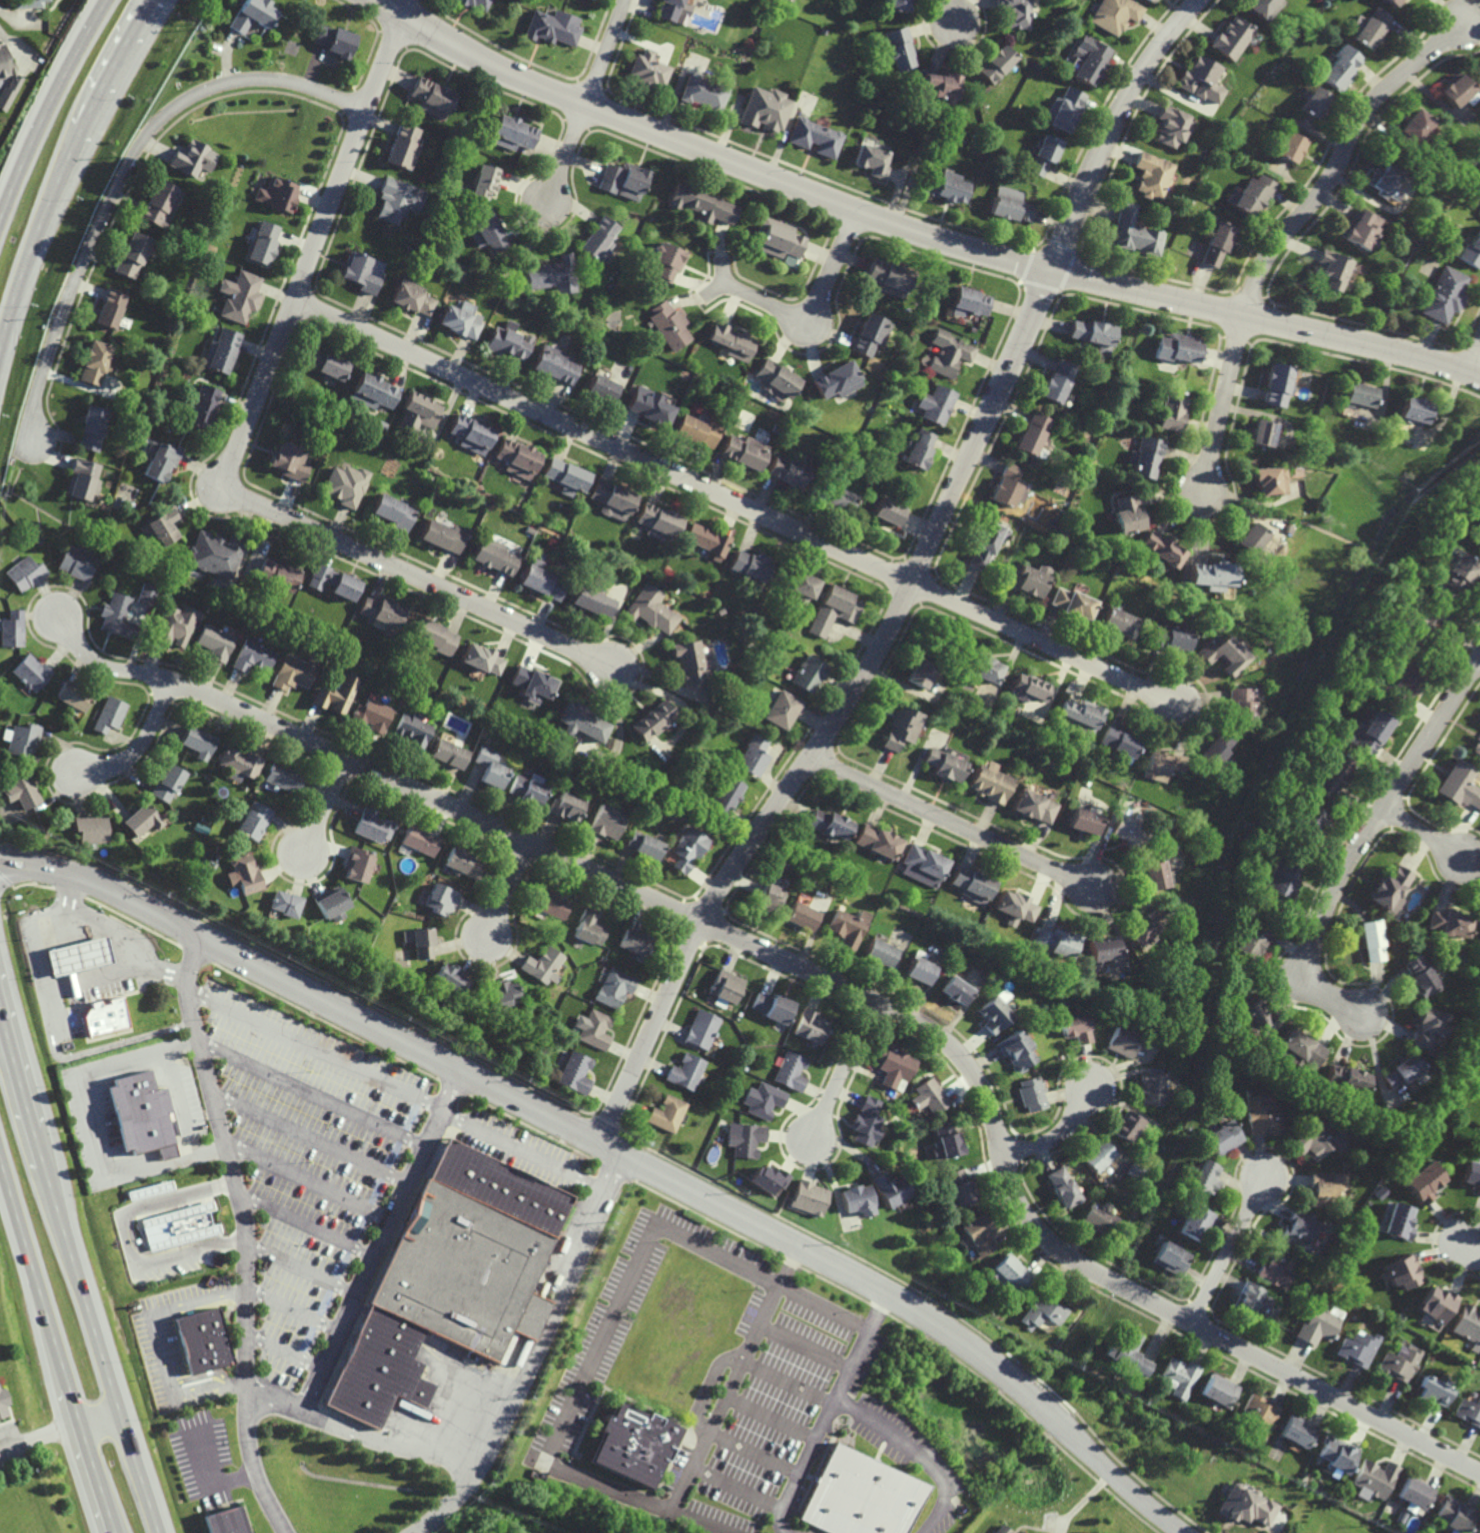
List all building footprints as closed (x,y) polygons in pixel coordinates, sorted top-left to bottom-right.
[(227,27),(242,36),(252,20),(267,29),(277,11),(267,5),(270,1),(268,0),(243,0),(227,27)] [(456,2),(478,13),(480,11),(484,13),(490,0),(457,0),(456,2)] [(657,1),(659,2),(654,16),(672,22),(680,0),(657,0),(657,1)] [(887,11),(908,11),(908,0),(887,0),(887,11)] [(995,8),(1007,8),(1007,29),(1030,29),(1031,0),(996,0),(995,8)] [(1088,21),(1116,37),(1119,31),(1122,32),(1127,23),(1124,21),(1127,17),(1135,22),(1143,8),(1130,0),(1100,0),(1088,21)] [(1244,5),(1261,20),(1268,12),(1272,15),(1284,2),(1282,0),(1248,0),(1244,5)] [(519,38),(532,43),(534,36),(551,42),(553,39),(574,46),(581,27),(575,25),(577,19),(552,9),(550,13),(531,6),(519,38)] [(1351,37),(1368,48),(1389,15),(1375,6),(1368,17),(1366,16),(1364,18),(1357,13),(1348,26),(1356,31),(1351,37)] [(1233,15),(1221,33),(1219,31),(1209,45),(1232,62),(1254,30),(1233,15)] [(318,23),(312,43),(326,48),(324,53),(347,60),(355,35),(318,23)] [(881,33),(893,72),(917,65),(905,25),(881,33)] [(1083,32),(1070,55),(1081,61),(1072,75),(1092,87),(1114,49),(1083,32)] [(1003,42),(977,69),(993,85),(1019,58),(1003,42)] [(1318,76),(1337,93),(1355,73),(1350,68),(1359,58),(1342,43),(1332,54),(1335,57),(1318,76)] [(4,114),(0,112),(0,92),(3,87),(7,89),(11,81),(9,73),(4,75),(4,79),(0,80),(0,45),(2,45),(7,65),(13,63),(15,75),(23,79),(4,114)] [(669,68),(661,89),(644,82),(642,87),(629,82),(631,77),(625,74),(633,54),(639,56),(642,50),(650,53),(647,59),(669,68)] [(1219,67),(1196,55),(1187,72),(1183,70),(1174,85),(1216,108),(1226,90),(1211,82),(1219,67)] [(922,68),(919,88),(931,89),(929,100),(951,103),(952,99),(957,99),(961,74),(922,68)] [(1459,72),(1437,91),(1451,108),(1474,89),(1459,72)] [(688,73),(678,99),(718,113),(728,88),(688,73)] [(419,75),(408,96),(420,102),(417,108),(443,121),(456,95),(419,75)] [(1313,85),(1298,110),(1316,121),(1332,97),(1313,85)] [(750,86),(737,122),(753,128),(755,121),(760,123),(758,128),(777,135),(789,102),(780,98),(782,93),(767,88),(765,92),(750,86)] [(1067,86),(1061,98),(1056,96),(1045,117),(1050,120),(1048,124),(1068,134),(1087,96),(1067,86)] [(1162,103),(1156,118),(1159,120),(1155,130),(1158,132),(1155,140),(1174,148),(1177,141),(1181,142),(1186,132),(1182,130),(1189,115),(1162,103)] [(1414,108),(1397,130),(1415,143),(1431,121),(1414,108)] [(499,113),(488,140),(513,151),(516,145),(530,150),(538,129),(499,113)] [(831,159),(841,134),(795,115),(784,141),(805,150),(808,142),(814,145),(811,151),(831,159)] [(419,129),(398,122),(384,162),(412,172),(420,146),(414,144),(419,129)] [(1288,130),(1275,155),(1294,165),(1307,140),(1288,130)] [(1044,133),(1027,171),(1043,178),(1050,163),(1053,164),(1064,142),(1044,133)] [(219,153),(189,138),(182,152),(175,148),(167,164),(195,178),(200,169),(209,174),(219,153)] [(858,144),(851,165),(868,171),(867,175),(882,180),(890,154),(858,144)] [(1139,151),(1133,167),(1141,170),(1134,191),(1161,201),(1174,164),(1139,151)] [(605,163),(596,187),(637,202),(649,171),(622,161),(619,168),(605,163)] [(1371,172),(1363,184),(1393,202),(1401,190),(1392,185),(1401,171),(1384,161),(1375,175),(1371,172)] [(478,164),(468,195),(486,201),(497,170),(478,164)] [(968,184),(959,181),(960,176),(942,170),(940,174),(928,170),(920,194),(961,207),(968,184)] [(300,185),(270,174),(265,190),(255,186),(250,198),(289,213),(300,185)] [(1258,174),(1255,180),(1249,176),(1230,205),(1251,218),(1266,195),(1269,197),(1276,185),(1258,174)] [(385,177),(378,197),(383,199),(376,219),(397,226),(400,217),(405,218),(408,210),(417,213),(425,191),(385,177)] [(156,179),(138,216),(165,230),(184,192),(156,179)] [(676,181),(666,205),(679,211),(681,206),(698,213),(696,219),(707,224),(710,218),(729,225),(739,205),(676,181)] [(997,184),(989,214),(1017,222),(1018,218),(1029,222),(1034,205),(1021,201),(1024,191),(997,184)] [(1120,200),(1110,245),(1158,256),(1164,232),(1133,225),(1138,204),(1120,200)] [(1357,205),(1339,237),(1368,253),(1385,221),(1357,205)] [(468,218),(475,230),(468,234),(476,248),(487,241),(494,254),(511,244),(488,206),(468,218)] [(600,214),(576,249),(598,265),(613,244),(608,240),(618,226),(600,214)] [(762,216),(753,237),(759,239),(755,249),(781,259),(783,253),(796,258),(804,238),(791,233),(793,228),(762,216)] [(280,227),(260,220),(245,259),(266,266),(280,227)] [(1217,221),(1199,263),(1216,271),(1234,229),(1217,221)] [(1469,245),(1465,242),(1456,257),(1476,270),(1479,264),(1479,227),(1469,245)] [(130,230),(112,270),(134,280),(152,240),(130,230)] [(661,242),(659,246),(653,244),(650,253),(653,254),(650,260),(660,264),(655,276),(670,282),(675,270),(679,271),(687,253),(661,242)] [(1321,248),(1315,263),(1317,264),(1310,279),(1335,290),(1348,260),(1321,248)] [(570,250),(558,252),(559,261),(524,266),(527,289),(554,285),(555,293),(576,290),(570,250)] [(352,253),(346,267),(343,266),(339,276),(362,285),(360,289),(372,293),(384,263),(360,254),(359,256),(352,253)] [(872,256),(864,279),(879,284),(877,290),(904,299),(914,270),(872,256)] [(1443,265),(1419,311),(1443,324),(1450,311),(1454,314),(1463,296),(1457,293),(1466,277),(1443,265)] [(238,268),(233,282),(221,278),(217,290),(227,294),(218,314),(242,324),(248,311),(252,312),(261,294),(255,291),(262,278),(238,268)] [(401,276),(389,302),(398,306),(397,308),(405,312),(406,309),(413,313),(416,310),(431,318),(439,299),(424,292),(427,288),(401,276)] [(956,285),(950,306),(953,307),(951,313),(961,316),(963,310),(984,316),(990,295),(956,285)] [(105,287),(93,323),(113,330),(126,295),(105,287)] [(446,302),(436,323),(452,330),(452,333),(461,337),(462,335),(475,341),(483,323),(480,322),(482,316),(475,313),(478,305),(460,298),(456,306),(446,302)] [(672,312),(664,300),(650,309),(653,313),(648,317),(672,352),(691,339),(682,325),(686,322),(676,308),(672,312)] [(865,312),(848,349),(868,358),(874,343),(880,346),(890,323),(865,312)] [(714,319),(705,339),(727,348),(724,354),(744,363),(755,338),(714,319)] [(1072,320),(1068,338),(1096,345),(1095,351),(1108,355),(1115,326),(1088,320),(1087,324),(1072,320)] [(495,325),(485,348),(522,363),(533,337),(525,334),(524,337),(495,325)] [(936,325),(928,342),(939,347),(935,356),(933,355),(927,366),(950,377),(960,357),(968,361),(974,349),(957,341),(959,336),(936,325)] [(221,326),(215,342),(210,340),(200,366),(226,375),(241,334),(221,326)] [(1167,330),(1165,337),(1157,335),(1151,359),(1169,362),(1171,359),(1195,364),(1201,338),(1167,330)] [(90,340),(77,379),(98,386),(102,373),(108,374),(111,364),(105,362),(110,346),(90,340)] [(543,343),(532,368),(569,385),(578,366),(564,359),(566,354),(543,343)] [(313,346),(305,363),(318,369),(316,373),(341,383),(350,363),(313,346)] [(765,355),(801,380),(788,399),(784,396),(780,402),(759,388),(762,383),(751,376),(765,355)] [(848,358),(862,384),(837,398),(834,392),(820,400),(809,379),(848,358)] [(1059,360),(1053,372),(1050,370),(1039,394),(1057,403),(1074,367),(1059,360)] [(1268,361),(1259,403),(1280,408),(1283,395),(1288,396),(1291,385),(1286,384),(1290,367),(1268,361)] [(361,372),(349,398),(374,410),(377,404),(390,410),(400,389),(361,372)] [(592,373),(583,393),(608,405),(617,385),(592,373)] [(1346,381),(1340,404),(1368,410),(1373,387),(1346,381)] [(198,383),(183,421),(206,429),(220,391),(198,383)] [(635,385),(624,409),(663,427),(672,408),(656,401),(659,395),(635,385)] [(934,385),(929,397),(920,393),(914,407),(921,410),(918,416),(941,426),(955,394),(934,385)] [(1166,387),(1157,427),(1179,432),(1189,392),(1166,387)] [(414,435),(419,425),(432,431),(443,405),(409,391),(401,408),(406,410),(398,427),(414,435)] [(1400,394),(1394,418),(1422,425),(1427,400),(1400,394)] [(86,404),(76,447),(97,452),(107,409),(86,404)] [(1032,411),(1026,424),(1023,423),(1012,447),(1033,457),(1050,420),(1032,411)] [(681,412),(671,433),(709,450),(718,429),(681,412)] [(456,413),(447,433),(461,439),(458,445),(484,457),(495,430),(456,413)] [(1255,418),(1249,443),(1269,448),(1274,423),(1255,418)] [(917,427),(903,460),(923,469),(931,450),(928,448),(934,435),(917,427)] [(726,434),(717,455),(756,473),(768,446),(744,436),(741,441),(726,434)] [(1139,434),(1128,476),(1152,483),(1164,441),(1139,434)] [(502,437),(493,457),(506,463),(504,469),(529,481),(541,454),(502,437)] [(282,470),(281,474),(303,482),(309,466),(302,464),(307,450),(279,440),(269,465),(282,470)] [(157,444),(142,474),(164,485),(172,468),(174,469),(183,451),(169,444),(167,448),(157,444)] [(776,455),(766,475),(799,490),(810,467),(789,457),(787,460),(776,455)] [(74,456),(68,472),(74,474),(67,495),(88,502),(91,492),(97,494),(102,481),(95,478),(99,465),(74,456)] [(549,457),(590,474),(582,494),(576,491),(572,499),(558,493),(560,487),(551,483),(552,480),(541,476),(549,457)] [(1005,461),(988,498),(1011,508),(1021,486),(1014,483),(1021,468),(1005,461)] [(322,491),(341,499),(339,503),(353,509),(369,472),(360,468),(358,470),(344,464),(342,469),(333,465),(322,491)] [(1285,494),(1283,466),(1250,469),(1251,481),(1255,481),(1256,496),(1285,494)] [(637,495),(623,524),(596,511),(600,502),(588,496),(597,477),(637,495)] [(832,484),(824,504),(850,515),(858,496),(832,484)] [(392,524),(391,526),(405,532),(415,509),(378,492),(369,513),(392,524)] [(1112,499),(1115,510),(1112,511),(1118,535),(1142,529),(1133,494),(1112,499)] [(879,498),(872,516),(896,526),(903,508),(879,498)] [(643,501),(634,521),(648,528),(645,534),(670,545),(682,518),(643,501)] [(173,505),(138,526),(145,539),(151,535),(153,539),(158,536),(163,545),(180,535),(173,523),(181,518),(173,505)] [(467,531),(456,555),(418,538),(427,518),(451,529),(453,525),(467,531)] [(705,550),(705,551),(708,552),(706,557),(719,563),(729,538),(690,521),(682,540),(705,550)] [(965,565),(981,572),(988,555),(990,556),(996,542),(1001,544),(1007,530),(985,521),(965,565)] [(1250,522),(1233,543),(1249,556),(1266,534),(1250,522)] [(197,529),(185,564),(231,580),(245,541),(229,535),(228,540),(197,529)] [(1152,554),(1147,561),(1160,569),(1163,564),(1172,570),(1183,552),(1149,530),(1138,545),(1152,554)] [(469,559),(509,577),(518,557),(504,550),(506,546),(480,534),(469,559)] [(89,582),(94,566),(91,565),(94,553),(63,543),(55,568),(67,572),(66,574),(89,582)] [(761,585),(770,563),(763,560),(764,557),(755,553),(754,557),(735,549),(726,569),(761,585)] [(1457,550),(1443,571),(1448,573),(1441,584),(1456,594),(1464,583),(1466,584),(1479,565),(1457,550)] [(3,572),(20,593),(29,586),(32,587),(49,573),(40,561),(36,563),(27,552),(3,572)] [(263,556),(255,576),(264,580),(261,587),(281,596),(284,589),(291,592),(300,572),(263,556)] [(557,602),(567,581),(552,575),(555,568),(529,556),(517,583),(557,602)] [(316,561),(306,583),(320,592),(322,588),(351,602),(361,582),(316,561)] [(1227,566),(1190,563),(1188,584),(1203,585),(1202,591),(1221,593),(1221,588),(1231,589),(1232,572),(1227,571),(1227,566)] [(1008,568),(1000,585),(1014,592),(1016,589),(1038,598),(1047,577),(1020,565),(1017,572),(1008,568)] [(803,604),(806,598),(810,599),(819,580),(791,567),(781,589),(790,593),(788,597),(803,604)] [(569,603),(593,614),(594,612),(606,617),(613,601),(600,596),(603,591),(578,580),(569,603)] [(142,581),(136,600),(152,606),(158,587),(142,581)] [(665,637),(679,617),(657,601),(662,595),(644,582),(621,614),(630,621),(635,615),(665,637)] [(829,584),(808,631),(824,638),(834,616),(852,624),(862,602),(851,597),(853,594),(829,584)] [(1057,588),(1050,604),(1061,609),(1059,613),(1076,620),(1078,617),(1085,620),(1094,602),(1069,591),(1068,593),(1057,588)] [(100,628),(128,639),(134,623),(123,619),(131,598),(112,591),(107,604),(103,602),(98,615),(104,617),(100,628)] [(379,598),(378,601),(364,595),(357,612),(401,631),(409,611),(379,598)] [(171,636),(175,638),(172,644),(184,649),(199,611),(182,604),(179,610),(167,605),(153,638),(168,644),(171,636)] [(1107,606),(1099,624),(1130,639),(1139,620),(1107,606)] [(6,619),(0,619),(0,647),(24,647),(24,609),(6,609),(6,619)] [(419,616),(409,639),(449,656),(458,633),(419,616)] [(236,637),(204,623),(195,643),(210,650),(209,652),(211,653),(209,657),(224,664),(236,637)] [(1152,625),(1149,645),(1187,651),(1190,630),(1152,625)] [(1225,633),(1214,644),(1207,640),(1195,653),(1207,664),(1216,656),(1223,663),(1219,669),(1229,678),(1249,657),(1225,633)] [(277,652),(245,637),(232,667),(244,672),(248,663),(268,672),(277,652)] [(668,645),(670,657),(675,656),(682,687),(703,683),(701,674),(711,673),(707,653),(699,654),(696,639),(668,645)] [(467,642),(458,662),(484,673),(485,671),(497,676),(503,661),(492,656),(493,652),(478,645),(477,647),(467,642)] [(903,679),(922,689),(937,659),(918,650),(903,679)] [(993,685),(1002,666),(992,661),(992,660),(972,650),(963,670),(993,685)] [(270,685),(286,693),(289,686),(294,688),(295,684),(308,689),(318,667),(285,652),(270,685)] [(805,652),(787,683),(812,697),(829,666),(805,652)] [(43,662),(41,665),(28,653),(10,672),(33,694),(53,672),(43,662)] [(530,668),(529,670),(517,665),(510,683),(521,688),(518,695),(526,698),(525,701),(537,706),(541,698),(548,702),(558,680),(530,668)] [(309,703),(324,709),(327,702),(329,704),(327,709),(343,715),(359,676),(349,672),(347,675),(343,674),(341,678),(332,674),(325,689),(317,686),(309,703)] [(1017,673),(1011,688),(1015,690),(1011,698),(1022,702),(1032,699),(1042,703),(1050,684),(1027,675),(1025,676),(1017,673)] [(64,677),(54,699),(83,713),(94,690),(64,677)] [(1226,687),(1226,701),(1230,702),(1230,717),(1251,718),(1251,699),(1258,699),(1258,688),(1226,687)] [(779,689),(762,718),(784,731),(801,702),(779,689)] [(569,693),(555,722),(564,726),(561,732),(571,736),(573,730),(600,744),(609,725),(581,711),(586,701),(569,693)] [(106,694),(92,729),(105,734),(108,727),(118,731),(129,704),(106,694)] [(628,726),(643,742),(676,713),(662,696),(628,726)] [(392,709),(366,698),(363,706),(356,703),(350,718),(368,726),(367,729),(381,735),(392,709)] [(1063,699),(1055,717),(1074,725),(1072,731),(1090,739),(1103,709),(1079,699),(1077,705),(1063,699)] [(899,705),(896,711),(893,710),(886,725),(889,726),(880,745),(893,752),(899,739),(907,743),(920,715),(899,705)] [(1368,706),(1346,741),(1370,756),(1392,721),(1368,706)] [(407,739),(405,744),(420,750),(431,727),(419,721),(421,715),(412,711),(409,716),(401,712),(392,732),(407,739)] [(39,727),(26,724),(25,727),(11,724),(10,730),(3,728),(0,739),(7,741),(4,754),(31,761),(39,727)] [(188,724),(180,743),(198,751),(195,758),(205,763),(217,736),(188,724)] [(1130,759),(1139,740),(1106,724),(1098,744),(1130,759)] [(1219,727),(1193,756),(1213,774),(1221,765),(1218,762),(1236,742),(1219,727)] [(753,729),(732,766),(757,780),(769,758),(760,754),(769,738),(753,729)] [(1478,734),(1468,750),(1479,757),(1479,735),(1478,734)] [(468,751),(459,770),(429,756),(437,737),(468,751)] [(226,743),(216,765),(228,770),(225,776),(239,782),(242,775),(254,780),(264,759),(226,743)] [(478,780),(498,789),(507,769),(494,763),(499,752),(480,743),(472,761),(484,766),(478,780)] [(921,763),(933,768),(931,773),(948,781),(949,780),(957,783),(966,763),(928,746),(921,763)] [(1150,751),(1144,776),(1162,781),(1166,767),(1179,771),(1183,756),(1158,750),(1156,753),(1150,751)] [(1309,789),(1328,801),(1350,764),(1331,753),(1309,789)] [(1433,791),(1461,809),(1465,802),(1479,812),(1479,790),(1467,781),(1475,770),(1455,756),(1433,791)] [(272,758),(263,781),(299,796),(308,773),(272,758)] [(967,786),(975,790),(973,792),(980,795),(981,792),(987,795),(986,798),(1003,805),(1015,778),(996,769),(999,763),(987,758),(983,764),(978,762),(967,786)] [(168,763),(149,793),(167,804),(186,774),(168,763)] [(0,784),(0,790),(6,803),(16,798),(22,811),(41,802),(28,772),(0,784)] [(531,772),(527,779),(515,773),(506,793),(517,797),(516,799),(537,809),(547,787),(540,784),(543,778),(531,772)] [(725,775),(708,802),(727,814),(745,787),(725,775)] [(1009,810),(1034,820),(1035,819),(1048,824),(1057,804),(1019,787),(1009,810)] [(561,791),(557,799),(553,797),(546,812),(562,820),(564,817),(574,822),(584,801),(561,791)] [(251,800),(235,834),(258,845),(273,811),(251,800)] [(123,823),(135,837),(150,823),(156,830),(164,823),(145,802),(123,823)] [(1305,802),(1293,822),(1315,836),(1327,815),(1305,802)] [(600,803),(587,830),(602,837),(603,834),(615,840),(626,815),(600,803)] [(364,805),(352,831),(379,844),(381,837),(385,839),(392,824),(374,815),(376,811),(364,805)] [(1072,807),(1066,826),(1092,835),(1099,815),(1095,814),(1096,809),(1086,806),(1084,811),(1072,807)] [(815,808),(806,825),(828,835),(829,832),(844,839),(852,823),(828,811),(827,814),(815,808)] [(1118,811),(1108,834),(1123,841),(1121,846),(1135,852),(1148,824),(1118,811)] [(74,815),(75,831),(78,831),(79,844),(107,842),(106,813),(74,815)] [(863,823),(854,843),(893,860),(902,841),(863,823)] [(689,824),(710,839),(685,875),(671,866),(678,856),(670,850),(689,824)] [(407,825),(399,844),(431,857),(439,838),(407,825)] [(632,829),(625,845),(633,849),(633,851),(657,862),(665,843),(632,829)] [(910,842),(901,863),(905,864),(901,873),(937,890),(950,860),(910,842)] [(450,843),(440,865),(450,870),(449,873),(456,876),(457,873),(479,883),(489,860),(450,843)] [(374,854),(349,845),(347,849),(350,851),(347,859),(350,860),(344,877),(365,884),(374,854)] [(227,857),(232,870),(224,873),(229,888),(239,885),(242,896),(263,889),(257,868),(254,869),(248,850),(227,857)] [(1276,856),(1259,887),(1283,899),(1288,890),(1291,891),(1297,881),(1289,877),(1295,866),(1276,856)] [(1160,859),(1139,863),(1146,891),(1166,887),(1160,859)] [(1395,915),(1404,900),(1399,897),(1413,875),(1396,864),(1388,877),(1384,874),(1369,898),(1395,915)] [(957,865),(948,884),(962,890),(960,894),(984,905),(994,882),(957,865)] [(765,882),(755,904),(774,913),(784,891),(765,882)] [(337,883),(311,898),(324,920),(330,916),(333,923),(344,917),(341,910),(349,906),(337,883)] [(457,894),(433,883),(423,905),(432,909),(430,911),(442,917),(444,912),(448,914),(457,894)] [(544,887),(535,908),(561,920),(569,902),(555,896),(557,892),(544,887)] [(274,888),(268,908),(281,912),(280,914),(295,920),(303,898),(274,888)] [(1002,889),(994,908),(1009,915),(1006,923),(1015,927),(1019,917),(1031,922),(1039,906),(1028,901),(1030,898),(1019,893),(1018,895),(1012,892),(1011,893),(1002,889)] [(820,913),(793,901),(784,921),(811,933),(820,913)] [(583,906),(569,936),(589,945),(590,942),(598,946),(606,928),(593,922),(597,912),(583,906)] [(842,938),(838,946),(853,952),(869,914),(857,908),(853,916),(834,907),(824,930),(842,938)] [(1471,916),(1455,913),(1455,910),(1444,908),(1444,912),(1430,909),(1427,928),(1441,930),(1440,934),(1466,939),(1471,916)] [(1123,929),(1139,947),(1160,927),(1144,910),(1123,929)] [(1357,922),(1363,963),(1384,960),(1377,918),(1357,922)] [(431,927),(433,946),(430,946),(432,957),(416,959),(414,947),(411,947),(409,929),(431,927)] [(1037,928),(1031,944),(1068,958),(1077,935),(1057,927),(1054,935),(1037,928)] [(625,929),(616,946),(634,955),(632,959),(638,962),(649,940),(625,929)] [(1241,929),(1228,950),(1249,963),(1254,955),(1257,957),(1261,950),(1258,948),(1262,941),(1241,929)] [(1085,939),(1090,966),(1102,963),(1101,959),(1118,956),(1114,933),(1085,939)] [(46,952),(54,980),(113,964),(107,937),(46,952)] [(870,937),(861,956),(888,969),(897,949),(870,937)] [(534,961),(526,955),(517,968),(543,986),(547,980),(552,984),(557,977),(551,973),(563,956),(546,945),(534,961)] [(914,949),(902,975),(926,986),(935,967),(922,961),(925,954),(914,949)] [(1417,954),(1402,964),(1410,976),(1407,978),(1420,998),(1439,985),(1417,954)] [(450,964),(448,966),(443,963),(432,979),(457,996),(467,981),(454,971),(456,968),(450,964)] [(617,1010),(592,999),(607,966),(636,979),(629,995),(625,993),(617,1010)] [(718,968),(707,993),(734,1005),(745,980),(718,968)] [(948,976),(938,990),(960,1005),(970,991),(948,976)] [(486,983),(495,1009),(509,1005),(509,1003),(519,999),(513,982),(509,983),(508,979),(502,981),(501,978),(486,983)] [(1227,1006),(1259,1039),(1280,1020),(1248,986),(1227,1006)] [(758,992),(750,1007),(764,1014),(763,1017),(785,1026),(795,1003),(774,993),(772,998),(758,992)] [(989,1036),(1012,1015),(992,994),(975,1010),(984,1020),(979,1025),(989,1036)] [(91,1002),(100,1001),(103,1007),(112,1004),(110,1001),(121,998),(132,1030),(87,1041),(81,1017),(91,1008),(91,1002)] [(802,1007),(791,1033),(820,1046),(830,1022),(816,1016),(816,1014),(802,1007)] [(1420,1007),(1410,1047),(1429,1052),(1431,1045),(1439,1047),(1447,1014),(1420,1007)] [(589,1008),(584,1018),(576,1014),(571,1026),(579,1029),(575,1038),(604,1051),(610,1037),(602,1033),(605,1027),(607,1028),(612,1019),(589,1008)] [(696,1009),(682,1042),(696,1048),(697,1047),(706,1050),(719,1019),(696,1009)] [(1057,1018),(1062,1038),(1073,1036),(1075,1045),(1089,1042),(1082,1012),(1057,1018)] [(1114,1025),(1103,1048),(1128,1058),(1138,1036),(1114,1025)] [(1289,1026),(1270,1053),(1299,1073),(1304,1067),(1310,1071),(1325,1051),(1289,1026)] [(1018,1027),(992,1044),(1001,1058),(1004,1056),(1011,1067),(1009,1068),(1014,1076),(1023,1070),(1021,1068),(1033,1060),(1026,1049),(1032,1045),(1027,1037),(1025,1039),(1018,1027)] [(901,1093),(916,1061),(894,1050),(897,1042),(889,1039),(885,1048),(881,1046),(875,1059),(879,1062),(876,1068),(885,1072),(880,1083),(901,1093)] [(785,1049),(771,1080),(799,1093),(806,1078),(797,1074),(800,1068),(802,1069),(807,1060),(785,1049)] [(569,1050),(554,1083),(583,1096),(591,1081),(581,1076),(584,1068),(589,1070),(593,1061),(569,1050)] [(683,1051),(678,1061),(681,1062),(679,1068),(669,1064),(662,1079),(692,1093),(706,1062),(683,1051)] [(1412,1051),(1378,1075),(1389,1091),(1410,1076),(1416,1085),(1430,1076),(1412,1051)] [(1330,1061),(1323,1082),(1363,1095),(1370,1074),(1330,1061)] [(178,1157),(169,1113),(172,1112),(167,1088),(156,1090),(152,1070),(109,1079),(124,1151),(132,1149),(133,1155),(159,1149),(162,1161),(178,1157)] [(1138,1072),(1137,1105),(1168,1105),(1168,1090),(1161,1090),(1162,1073),(1138,1072)] [(929,1076),(912,1088),(916,1094),(908,1100),(915,1110),(923,1105),(930,1115),(947,1103),(929,1076)] [(1036,1077),(1015,1082),(1023,1113),(1044,1107),(1036,1077)] [(787,1094),(759,1081),(755,1089),(748,1086),(740,1102),(747,1106),(745,1112),(767,1122),(771,1112),(768,1111),(771,1104),(780,1108),(787,1094)] [(650,1106),(644,1121),(672,1134),(685,1103),(663,1093),(659,1103),(662,1105),(659,1110),(650,1106)] [(863,1093),(854,1114),(853,1114),(848,1126),(852,1128),(850,1131),(855,1133),(852,1140),(868,1147),(871,1139),(875,1141),(880,1130),(876,1129),(887,1104),(863,1093)] [(1249,1138),(1283,1134),(1280,1109),(1272,1110),(1271,1103),(1263,1104),(1261,1094),(1244,1096),(1249,1138)] [(1316,1161),(1332,1145),(1341,1154),(1353,1142),(1318,1106),(1284,1139),(1299,1155),(1305,1150),(1316,1161)] [(1125,1109),(1109,1130),(1127,1143),(1142,1121),(1125,1109)] [(1229,1118),(1201,1135),(1215,1157),(1243,1140),(1229,1118)] [(950,1119),(932,1124),(937,1142),(932,1143),(933,1148),(929,1149),(932,1161),(961,1154),(955,1132),(953,1133),(950,1119)] [(765,1126),(726,1122),(724,1146),(731,1147),(731,1156),(755,1159),(756,1149),(753,1149),(754,1141),(763,1142),(765,1126)] [(329,1410),(377,1429),(390,1396),(423,1408),(432,1385),(415,1378),(420,1364),(410,1360),(420,1333),(500,1363),(502,1358),(498,1356),(508,1331),(532,1341),(547,1302),(530,1295),(569,1190),(432,1138),(329,1410)] [(1099,1138),(1079,1158),(1094,1174),(1115,1154),(1099,1138)] [(1202,1159),(1186,1190),(1199,1197),(1202,1191),(1210,1195),(1218,1181),(1213,1179),(1219,1168),(1202,1159)] [(1430,1159),(1400,1181),(1421,1208),(1435,1198),(1430,1191),(1445,1180),(1430,1159)] [(1460,1183),(1478,1187),(1477,1192),(1479,1193),(1479,1163),(1466,1160),(1460,1183)] [(761,1165),(759,1168),(756,1166),(746,1181),(768,1195),(774,1186),(780,1189),(788,1176),(776,1168),(773,1172),(761,1165)] [(1059,1166),(1078,1199),(1062,1208),(1050,1187),(1051,1186),(1044,1174),(1059,1166)] [(961,1167),(945,1173),(957,1206),(976,1199),(969,1179),(966,1180),(961,1167)] [(888,1179),(883,1171),(869,1179),(886,1208),(912,1193),(900,1172),(888,1179)] [(1310,1172),(1310,1206),(1339,1206),(1339,1192),(1343,1192),(1343,1182),(1347,1182),(1347,1173),(1310,1172)] [(796,1178),(787,1205),(819,1216),(828,1190),(811,1185),(811,1183),(796,1178)] [(839,1191),(844,1212),(854,1210),(854,1211),(858,1210),(860,1217),(874,1213),(872,1206),(875,1205),(869,1183),(861,1185),(860,1183),(844,1187),(844,1189),(839,1191)] [(1391,1200),(1379,1232),(1408,1243),(1414,1228),(1407,1225),(1414,1209),(1391,1200)] [(221,1233),(213,1201),(142,1219),(150,1251),(221,1233)] [(1091,1201),(1079,1220),(1106,1238),(1119,1219),(1091,1201)] [(1191,1202),(1176,1231),(1195,1241),(1202,1226),(1207,1228),(1214,1214),(1191,1202)] [(1293,1208),(1278,1238),(1296,1247),(1299,1240),(1308,1244),(1319,1222),(1293,1208)] [(981,1212),(958,1226),(962,1233),(955,1237),(962,1249),(970,1244),(979,1259),(995,1249),(985,1233),(992,1229),(981,1212)] [(1149,1262),(1178,1277),(1189,1256),(1160,1241),(1149,1262)] [(1282,1267),(1288,1253),(1268,1244),(1253,1277),(1285,1291),(1293,1272),(1282,1267)] [(1007,1250),(991,1268),(992,1270),(987,1275),(1007,1292),(1010,1289),(1018,1296),(1036,1275),(1007,1250)] [(1409,1253),(1382,1266),(1391,1286),(1397,1284),(1400,1290),(1421,1280),(1409,1253)] [(1266,1319),(1269,1311),(1266,1309),(1271,1299),(1261,1294),(1263,1290),(1243,1280),(1232,1303),(1266,1319)] [(1430,1283),(1415,1309),(1445,1326),(1460,1300),(1430,1283)] [(1043,1317),(1036,1326),(1034,1326),(1029,1332),(1025,1328),(1027,1325),(1019,1319),(1041,1291),(1052,1300),(1049,1303),(1053,1305),(1055,1302),(1066,1311),(1055,1326),(1043,1317)] [(1292,1336),(1313,1347),(1319,1336),(1329,1341),(1341,1318),(1313,1304),(1304,1321),(1300,1319),(1292,1336)] [(1451,1331),(1479,1346),(1479,1312),(1464,1304),(1451,1331)] [(175,1318),(188,1375),(232,1364),(219,1307),(175,1318)] [(1145,1378),(1154,1364),(1132,1352),(1142,1337),(1123,1327),(1114,1344),(1106,1340),(1099,1353),(1145,1378)] [(1381,1338),(1365,1371),(1333,1355),(1343,1335),(1349,1339),(1355,1328),(1372,1336),(1373,1334),(1381,1338)] [(1424,1352),(1407,1343),(1405,1347),(1398,1344),(1393,1355),(1384,1351),(1375,1369),(1407,1385),(1424,1352)] [(1169,1355),(1160,1375),(1169,1380),(1166,1386),(1172,1389),(1169,1395),(1184,1401),(1200,1367),(1186,1361),(1185,1362),(1169,1355)] [(1211,1372),(1199,1395),(1231,1410),(1242,1387),(1211,1372)] [(1425,1374),(1418,1387),(1423,1389),(1417,1400),(1431,1407),(1433,1402),(1444,1408),(1454,1388),(1425,1374)] [(8,1416),(5,1406),(9,1405),(4,1387),(0,1388),(0,1418),(8,1416)] [(1264,1443),(1282,1408),(1249,1391),(1240,1410),(1254,1418),(1246,1434),(1264,1443)] [(1474,1405),(1460,1398),(1451,1416),(1479,1430),(1479,1392),(1474,1405)] [(588,1463),(651,1489),(677,1427),(616,1402),(610,1416),(605,1414),(598,1431),(601,1433),(588,1463)] [(1289,1412),(1278,1435),(1307,1450),(1318,1427),(1289,1412)] [(1325,1465),(1344,1474),(1356,1449),(1324,1435),(1314,1455),(1327,1461),(1325,1465)] [(829,1532),(906,1532),(926,1482),(830,1444),(799,1521),(829,1532)] [(1383,1500),(1399,1467),(1384,1460),(1380,1468),(1361,1459),(1349,1484),(1383,1500)] [(1406,1474),(1394,1497),(1425,1512),(1436,1489),(1406,1474)] [(1266,1527),(1276,1505),(1231,1483),(1216,1513),(1234,1521),(1236,1518),(1245,1522),(1247,1518),(1266,1527)] [(1431,1515),(1445,1521),(1443,1525),(1458,1532),(1466,1532),(1477,1510),(1442,1492),(1431,1515)] [(238,1506),(202,1515),(207,1532),(245,1532),(238,1506)] [(1000,1523),(992,1532),(1012,1532),(1000,1523)]
